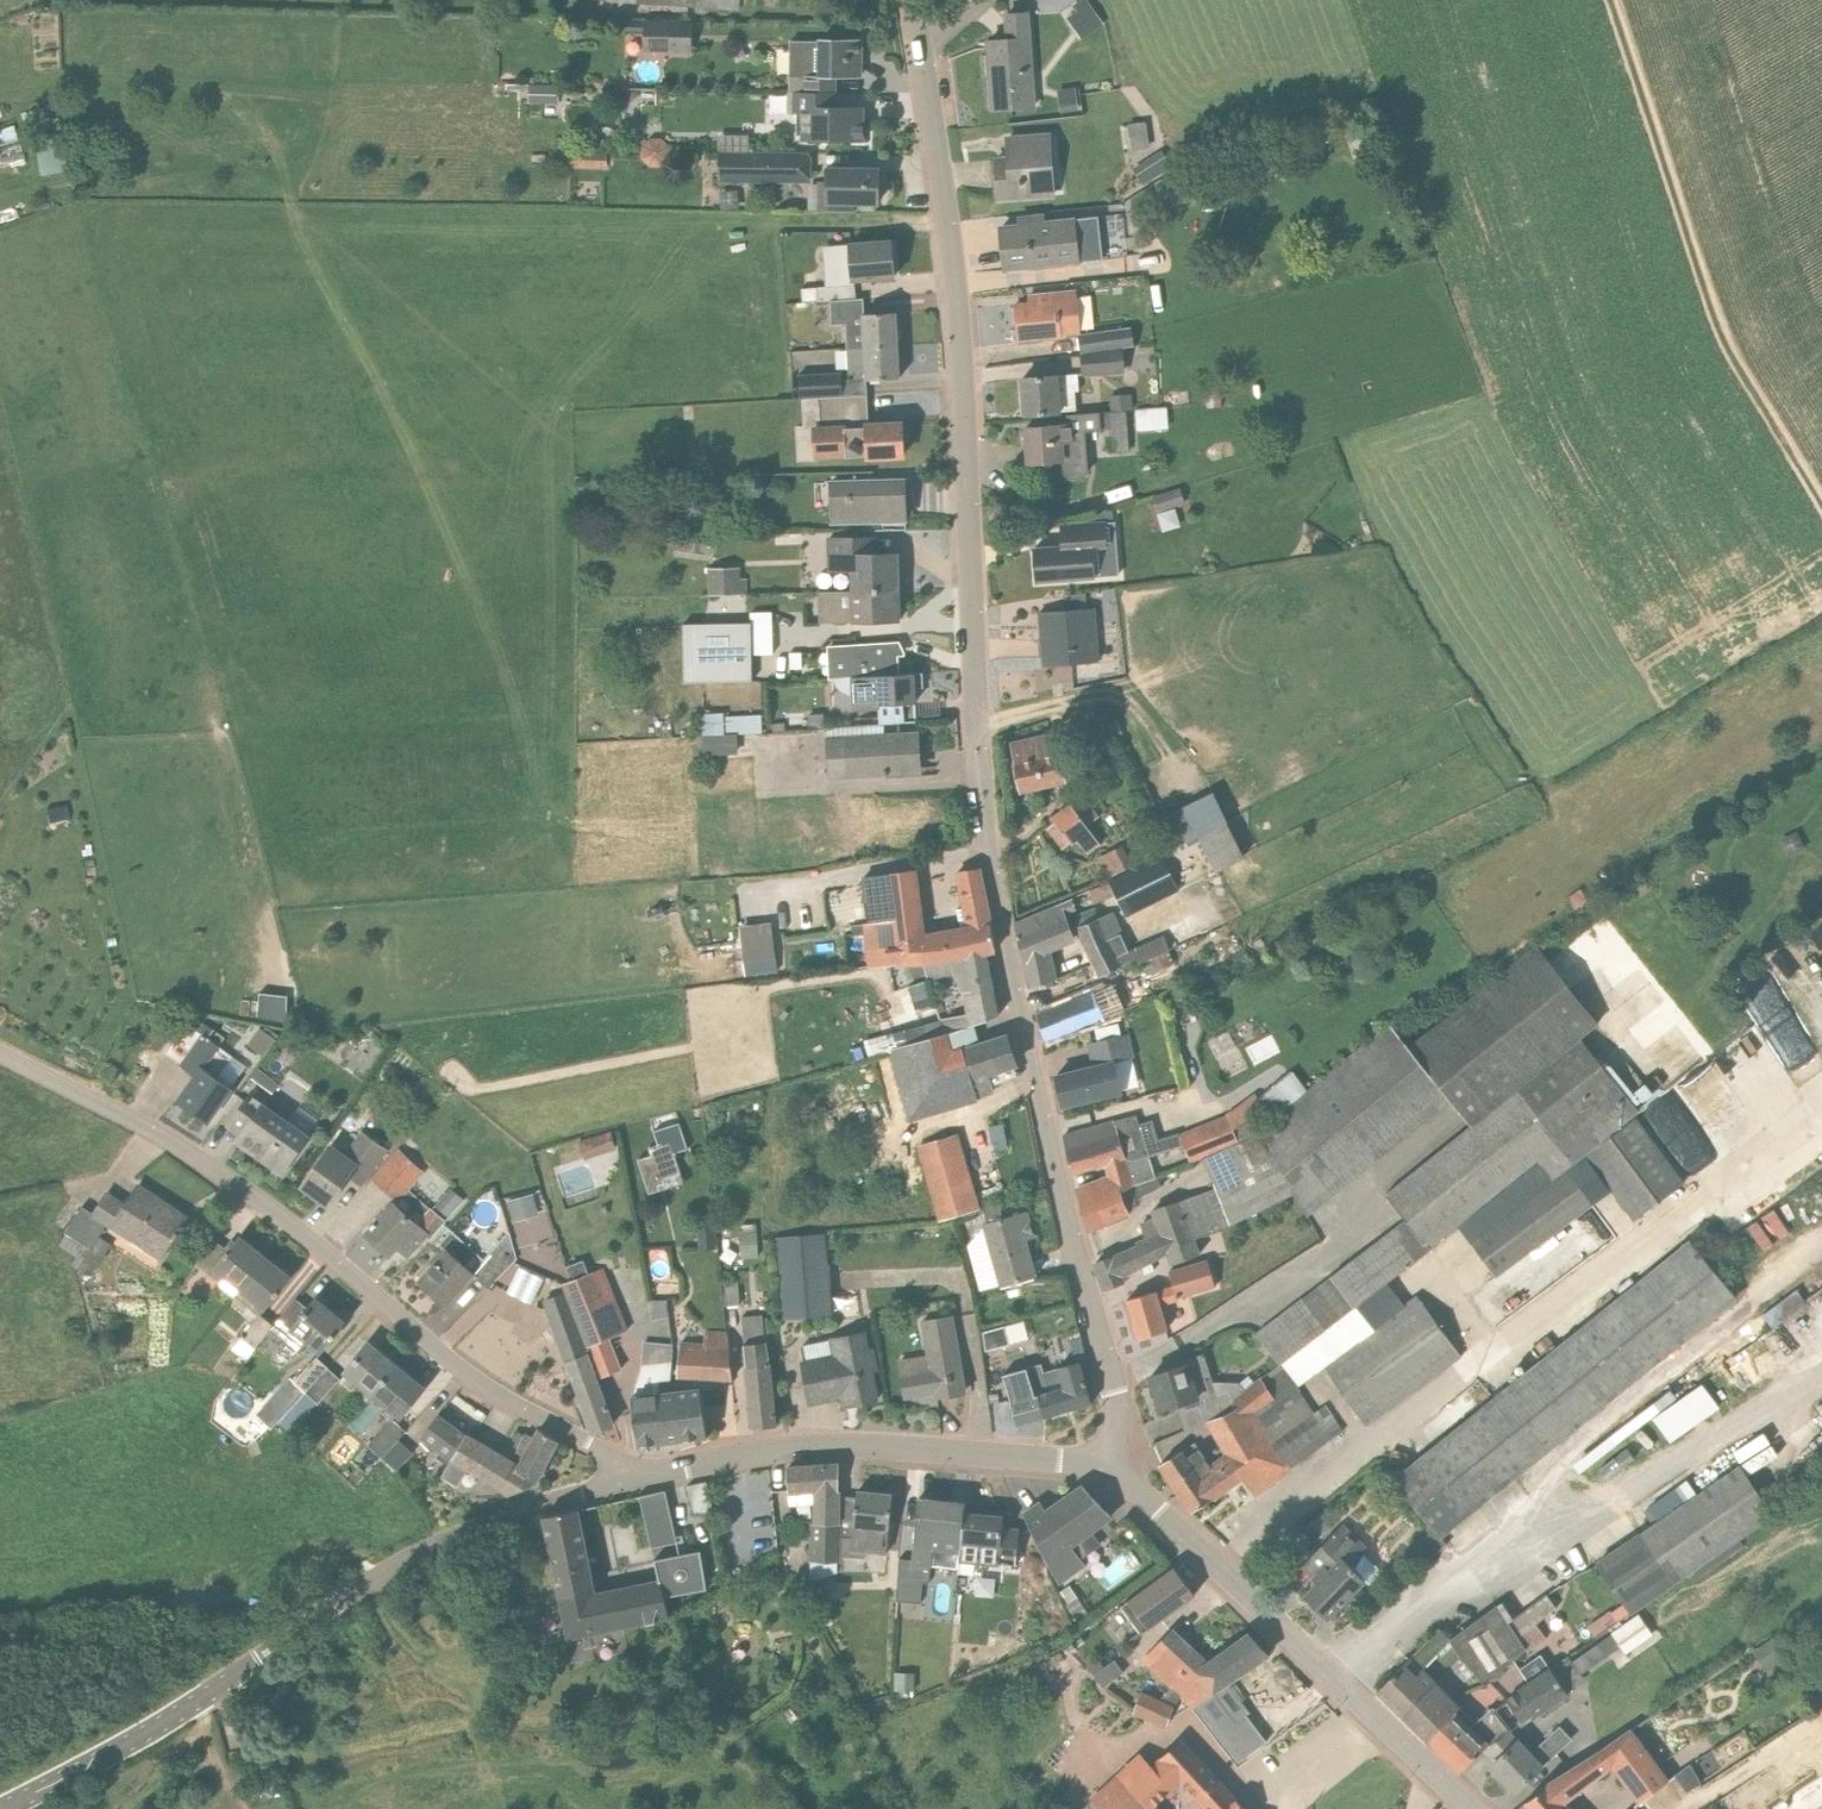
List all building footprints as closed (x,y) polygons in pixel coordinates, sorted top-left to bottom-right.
[(738,9),(738,0),(627,0),(738,9)] [(1110,42),(1109,29),(1096,30),(1093,11),(1058,15),(1062,47),(1110,42)] [(1009,39),(988,41),(989,42),(994,42),(996,73),(991,73),(993,109),(1033,106),(1026,12),(1007,14),(1009,39)] [(624,33),(645,33),(644,50),(687,51),(687,23),(645,22),(645,21),(624,20),(624,33)] [(790,92),(806,92),(834,92),(834,75),(861,76),(861,40),(806,40),(806,76),(791,76),(790,92)] [(559,84),(530,83),(529,102),(559,103),(559,84)] [(806,92),(790,92),(790,113),(803,113),(803,141),(863,141),(863,106),(834,106),(834,92),(806,92)] [(1135,118),(1134,141),(1148,142),(1149,118),(1135,118)] [(1046,135),(1032,136),(1008,138),(1010,158),(997,159),(1000,198),(1052,195),(1046,135)] [(42,172),(66,171),(64,137),(41,138),(42,172)] [(670,158),(670,147),(662,138),(650,138),(642,146),(641,158),(650,166),(661,166),(670,158)] [(569,167),(607,169),(608,152),(570,149),(569,167)] [(748,153),(731,152),(721,153),(720,180),(809,182),(809,154),(748,153)] [(1154,176),(1143,161),(1131,168),(1142,184),(1154,176)] [(878,169),(854,168),(828,168),(828,181),(820,181),(820,191),(820,209),(854,211),(854,202),(878,202),(878,169)] [(1095,218),(1078,220),(1002,226),(1006,269),(1082,263),(1082,261),(1099,259),(1095,218)] [(830,300),(855,299),(854,279),(894,276),(891,240),(851,244),(851,245),(832,246),(835,286),(817,287),(817,301),(830,300)] [(1062,337),(1062,334),(1081,333),(1077,291),(1058,292),(1058,291),(1032,294),(1033,302),(1016,303),(1019,340),(1062,337)] [(845,324),(847,347),(898,344),(896,312),(864,313),(864,298),(855,299),(830,300),(831,324),(845,324)] [(1121,347),(1121,348),(1134,346),(1130,328),(1080,335),(1082,353),(1121,347)] [(898,344),(847,347),(849,380),(900,377),(898,344)] [(1121,347),(1082,353),(1084,375),(1123,373),(1121,348),(1121,347)] [(802,397),(842,395),(841,372),(801,374),(802,397)] [(1078,373),(1022,378),(1025,414),(1064,412),(1062,392),(1079,391),(1078,373)] [(817,426),(819,454),(847,452),(847,456),(868,454),(868,456),(903,455),(902,423),(876,424),(875,394),(829,396),(832,425),(817,426)] [(1111,411),(1124,410),(1132,409),(1132,394),(1110,395),(1111,411)] [(1139,426),(1171,425),(1170,402),(1139,403),(1139,426)] [(1128,452),(1124,410),(1111,411),(1108,412),(1111,453),(1128,452)] [(1029,463),(1085,459),(1083,440),(1086,440),(1085,432),(1102,430),(1100,412),(1067,415),(1067,425),(1026,427),(1029,463)] [(875,512),(905,510),(905,479),(830,483),(832,527),(874,524),(875,512)] [(1179,489),(1155,497),(1159,510),(1184,502),(1179,489)] [(1063,545),(1058,546),(1035,547),(1037,582),(1094,577),(1094,560),(1107,559),(1104,522),(1062,525),(1063,545)] [(851,570),(852,590),(898,589),(897,552),(866,553),(866,537),(828,539),(829,571),(851,570)] [(709,595),(747,594),(747,578),(741,578),(741,567),(709,568),(709,595)] [(852,590),(854,621),(854,622),(899,620),(898,589),(852,590)] [(1041,634),(1043,657),(1044,666),(1097,662),(1092,607),(1047,611),(1048,633),(1041,634)] [(684,624),(685,680),(751,680),(749,623),(684,624)] [(850,675),(850,676),(900,673),(898,641),(826,645),(827,676),(850,675)] [(804,653),(791,653),(791,669),(804,668),(804,653)] [(878,709),(879,723),(884,723),(916,721),(914,687),(923,687),(922,674),(923,674),(923,672),(900,673),(850,676),(852,710),(878,709)] [(826,714),(809,715),(810,729),(827,728),(826,714)] [(884,723),(879,723),(828,727),(831,776),(920,770),(917,733),(885,736),(884,723)] [(736,736),(702,737),(703,753),(737,752),(736,736)] [(1056,736),(1011,745),(1021,788),(1064,780),(1056,736)] [(1175,844),(1211,825),(1198,799),(1161,817),(1175,844)] [(1071,804),(1053,818),(1071,842),(1076,838),(1087,852),(1099,842),(1088,826),(1072,805),(1071,804)] [(47,808),(50,823),(70,819),(67,805),(47,808)] [(1111,872),(1134,862),(1125,841),(1102,850),(1111,872)] [(1147,859),(1158,854),(1153,844),(1142,849),(1147,859)] [(1176,892),(1159,859),(1089,894),(1095,905),(1114,896),(1123,916),(1176,892)] [(986,951),(994,950),(996,950),(991,924),(990,924),(979,867),(958,871),(967,929),(923,935),(914,869),(862,877),(868,922),(863,923),(868,967),(896,964),(897,965),(926,962),(986,951)] [(1014,922),(1024,960),(1049,951),(1074,942),(1065,917),(1077,912),(1072,902),(1014,922)] [(1098,978),(1133,962),(1113,912),(1078,927),(1098,978)] [(1165,930),(1135,944),(1142,958),(1172,945),(1165,930)] [(773,942),(742,946),(746,975),(777,971),(773,942)] [(1536,945),(1409,1047),(1390,1024),(1308,1091),(1274,1118),(1261,1129),(1263,1131),(1260,1133),(1295,1192),(1307,1214),(1451,1100),(1473,1128),(1386,1193),(1406,1219),(1302,1298),(1326,1328),(1387,1281),(1458,1227),(1470,1241),(1639,1112),(1580,1039),(1599,1023),(1536,945)] [(1175,961),(1169,949),(1153,957),(1159,969),(1175,961)] [(986,951),(926,962),(927,964),(930,974),(932,980),(956,973),(961,992),(962,992),(966,1014),(939,1019),(942,1035),(945,1034),(997,1016),(998,1015),(986,951)] [(909,981),(930,974),(927,964),(907,967),(909,981)] [(1037,1015),(1046,1038),(1083,1027),(1100,1021),(1099,1019),(1125,1009),(1116,990),(1113,984),(1090,994),(1090,995),(1037,1015)] [(260,1012),(286,1016),(290,990),(263,986),(260,1012)] [(875,1056),(895,1049),(942,1035),(939,1019),(870,1040),(875,1056)] [(187,1023),(166,1053),(197,1075),(179,1100),(208,1121),(232,1087),(217,1079),(233,1056),(219,1046),(224,1037),(213,1030),(208,1038),(187,1023)] [(259,1026),(248,1043),(264,1055),(276,1038),(259,1026)] [(1231,1075),(1250,1067),(1233,1032),(1214,1040),(1231,1075)] [(937,1110),(994,1090),(988,1073),(1017,1063),(1008,1036),(951,1053),(945,1034),(942,1035),(895,1049),(915,1116),(937,1109),(937,1110)] [(1124,1035),(1089,1042),(1094,1064),(1081,1068),(1081,1069),(1056,1075),(1063,1105),(1118,1091),(1112,1062),(1129,1058),(1124,1035)] [(1697,1169),(1760,1124),(1712,1057),(1680,1079),(1708,1118),(1690,1130),(1695,1137),(1687,1143),(1695,1155),(1690,1159),(1697,1169)] [(259,1068),(252,1078),(274,1093),(281,1083),(259,1068)] [(1259,1097),(1270,1113),(1274,1118),(1308,1091),(1292,1070),(1259,1097)] [(248,1126),(237,1141),(282,1173),(308,1136),(264,1105),(268,1100),(254,1089),(228,1125),(230,1126),(235,1118),(248,1126)] [(1191,1162),(1202,1158),(1251,1137),(1248,1130),(1270,1113),(1259,1097),(1257,1095),(1228,1115),(1180,1134),(1191,1162)] [(1137,1200),(1137,1199),(1133,1189),(1159,1178),(1159,1176),(1156,1177),(1148,1156),(1139,1159),(1125,1118),(1063,1136),(1066,1150),(1072,1172),(1105,1162),(1109,1176),(1077,1188),(1088,1230),(1130,1213),(1129,1210),(1137,1200)] [(1587,1154),(1635,1219),(1683,1184),(1635,1118),(1587,1154)] [(989,1126),(993,1149),(1007,1147),(1002,1124),(989,1126)] [(921,1137),(939,1213),(982,1203),(964,1127),(921,1137)] [(599,1134),(604,1152),(618,1148),(613,1130),(599,1134)] [(301,1186),(317,1198),(325,1204),(330,1203),(349,1176),(362,1184),(386,1149),(359,1132),(343,1154),(330,1145),(301,1186)] [(1253,1136),(1251,1137),(1202,1158),(1214,1185),(1153,1209),(1157,1218),(1141,1224),(1147,1239),(1136,1243),(1138,1247),(1095,1262),(1105,1289),(1127,1281),(1124,1274),(1167,1252),(1171,1247),(1182,1243),(1194,1238),(1230,1224),(1295,1192),(1260,1133),(1253,1136)] [(651,1155),(638,1159),(649,1193),(684,1182),(670,1140),(649,1147),(651,1155)] [(396,1200),(396,1201),(367,1232),(391,1254),(399,1246),(408,1254),(426,1235),(430,1238),(444,1221),(431,1209),(430,1210),(408,1190),(423,1172),(399,1150),(373,1178),(396,1200)] [(1592,1204),(1567,1170),(1470,1241),(1495,1275),(1592,1204)] [(1163,1188),(1159,1178),(1133,1189),(1137,1199),(1163,1188)] [(1720,1204),(1735,1227),(1774,1201),(1758,1178),(1720,1204)] [(65,1231),(67,1232),(60,1244),(77,1256),(73,1263),(91,1276),(112,1244),(100,1236),(108,1224),(112,1227),(113,1226),(146,1246),(163,1257),(168,1250),(179,1232),(178,1231),(187,1218),(138,1186),(125,1206),(106,1194),(94,1213),(82,1205),(65,1231)] [(452,1187),(437,1204),(450,1216),(466,1199),(452,1187)] [(508,1201),(514,1222),(539,1215),(533,1194),(508,1201)] [(1026,1213),(1003,1220),(999,1206),(983,1210),(987,1224),(985,1225),(1002,1284),(1035,1275),(1024,1238),(1032,1236),(1026,1213)] [(715,1222),(698,1224),(701,1249),(717,1247),(715,1222)] [(759,1256),(758,1231),(757,1232),(756,1223),(743,1223),(744,1256),(759,1256)] [(1590,1228),(1485,1284),(1500,1312),(1604,1256),(1590,1228)] [(229,1251),(201,1229),(197,1265),(235,1295),(265,1257),(239,1237),(229,1251)] [(484,1259),(452,1231),(441,1243),(448,1250),(420,1280),(446,1303),(477,1269),(493,1283),(517,1259),(509,1232),(484,1259)] [(779,1238),(783,1293),(784,1317),(832,1314),(826,1234),(779,1238)] [(1200,1253),(1194,1238),(1182,1243),(1171,1247),(1167,1252),(1171,1264),(1200,1253)] [(1440,1535),(1736,1297),(1705,1259),(1691,1242),(1394,1480),(1433,1529),(1439,1536),(1440,1535)] [(249,1357),(269,1331),(273,1326),(272,1324),(261,1315),(280,1291),(279,1290),(290,1277),(265,1257),(235,1295),(248,1306),(242,1314),(253,1322),(235,1346),(249,1357)] [(616,1338),(615,1335),(628,1330),(614,1296),(603,1300),(594,1274),(590,1275),(584,1260),(566,1266),(571,1281),(569,1282),(593,1353),(592,1354),(600,1377),(619,1369),(609,1340),(616,1338)] [(1138,1338),(1163,1332),(1166,1331),(1158,1302),(1171,1299),(1216,1286),(1208,1260),(1169,1272),(1172,1286),(1127,1299),(1138,1338)] [(511,1287),(535,1297),(545,1273),(522,1263),(511,1287)] [(737,1278),(730,1279),(732,1305),(740,1304),(737,1278)] [(732,1305),(730,1279),(721,1279),(724,1306),(732,1305)] [(1387,1281),(1326,1328),(1280,1364),(1279,1363),(1254,1382),(1255,1383),(1233,1400),(1237,1407),(1209,1420),(1228,1451),(1209,1465),(1195,1442),(1180,1450),(1161,1463),(1192,1511),(1242,1477),(1254,1494),(1279,1477),(1280,1479),(1293,1470),(1292,1468),(1342,1431),(1324,1406),(1314,1412),(1285,1368),(1299,1386),(1326,1366),(1367,1423),(1460,1355),(1417,1295),(1404,1304),(1387,1281)] [(570,1291),(567,1292),(545,1300),(579,1393),(578,1393),(580,1399),(581,1399),(593,1431),(614,1423),(589,1355),(592,1354),(593,1353),(569,1282),(567,1283),(570,1291)] [(1256,1334),(1279,1363),(1280,1364),(1326,1328),(1302,1298),(1256,1334)] [(293,1302),(272,1324),(273,1326),(269,1331),(283,1341),(283,1348),(292,1355),(300,1350),(308,1341),(322,1351),(336,1334),(334,1333),(343,1322),(316,1300),(306,1312),(293,1302)] [(776,1423),(774,1400),(771,1364),(766,1341),(765,1341),(762,1314),(743,1316),(745,1343),(744,1343),(752,1426),(776,1423)] [(899,1362),(906,1397),(935,1391),(936,1396),(964,1391),(954,1317),(928,1321),(933,1356),(899,1362)] [(1007,1325),(984,1331),(987,1350),(1012,1343),(1007,1325)] [(803,1360),(810,1402),(854,1393),(856,1403),(877,1399),(873,1370),(878,1370),(874,1347),(869,1348),(866,1331),(844,1335),(847,1352),(803,1360)] [(678,1375),(733,1378),(728,1333),(705,1332),(704,1342),(680,1341),(678,1375)] [(373,1394),(396,1365),(369,1343),(345,1373),(373,1394)] [(1151,1375),(1162,1409),(1197,1395),(1207,1417),(1209,1420),(1237,1407),(1233,1400),(1255,1383),(1254,1382),(1248,1376),(1240,1383),(1238,1382),(1214,1381),(1204,1352),(1184,1359),(1185,1365),(1151,1375)] [(317,1357),(294,1381),(307,1392),(329,1368),(317,1357)] [(637,1444),(681,1439),(679,1419),(660,1417),(659,1393),(660,1393),(659,1381),(671,1380),(672,1361),(642,1364),(633,1397),(631,1397),(637,1444)] [(1057,1371),(1043,1374),(1040,1365),(1007,1375),(1021,1423),(1092,1402),(1079,1361),(1057,1368),(1057,1371)] [(373,1394),(374,1395),(369,1401),(391,1419),(362,1452),(376,1464),(382,1458),(382,1457),(399,1439),(406,1430),(394,1419),(398,1414),(400,1415),(423,1387),(396,1365),(373,1394)] [(307,1392),(279,1422),(291,1434),(311,1413),(308,1411),(317,1402),(318,1403),(341,1379),(329,1368),(307,1392)] [(294,1381),(291,1378),(257,1413),(273,1428),(279,1422),(307,1392),(294,1381)] [(1707,1378),(1655,1412),(1672,1438),(1724,1404),(1707,1378)] [(1616,1468),(1603,1451),(1679,1394),(1673,1385),(1578,1456),(1598,1482),(1616,1468)] [(679,1419),(681,1439),(708,1435),(702,1388),(660,1393),(659,1393),(660,1417),(679,1419)] [(421,1437),(453,1459),(466,1434),(438,1414),(421,1437)] [(515,1462),(501,1487),(508,1492),(508,1493),(535,1483),(536,1482),(559,1440),(539,1428),(534,1437),(525,1433),(511,1460),(515,1462)] [(466,1434),(453,1459),(443,1476),(457,1484),(467,1468),(501,1487),(515,1462),(511,1460),(466,1434)] [(382,1457),(382,1458),(396,1471),(413,1452),(399,1439),(382,1457)] [(1599,1561),(1631,1610),(1774,1511),(1741,1463),(1599,1561)] [(813,1560),(813,1578),(821,1575),(837,1575),(837,1562),(839,1561),(839,1554),(839,1495),(839,1464),(787,1468),(789,1491),(815,1489),(815,1522),(813,1522),(813,1560)] [(689,1485),(695,1511),(715,1511),(708,1481),(689,1485)] [(1068,1540),(1111,1516),(1082,1486),(1045,1511),(1041,1504),(1025,1514),(1059,1582),(1084,1564),(1068,1540)] [(645,1508),(671,1502),(668,1490),(642,1495),(645,1508)] [(887,1552),(893,1495),(857,1491),(856,1496),(839,1495),(839,1554),(865,1556),(866,1551),(887,1552)] [(965,1502),(919,1497),(911,1565),(930,1567),(932,1548),(961,1550),(964,1512),(965,1502)] [(579,1509),(544,1517),(568,1637),(670,1616),(665,1596),(665,1594),(709,1586),(702,1550),(656,1559),(660,1580),(595,1593),(579,1509)] [(1016,1565),(1019,1529),(1002,1527),(1004,1515),(964,1512),(961,1550),(958,1573),(974,1574),(975,1561),(1003,1563),(1016,1565)] [(1321,1516),(1304,1530),(1315,1543),(1332,1529),(1321,1516)] [(1342,1523),(1309,1557),(1322,1569),(1313,1578),(1318,1583),(1305,1596),(1327,1618),(1364,1580),(1369,1585),(1380,1574),(1379,1569),(1362,1552),(1365,1548),(1342,1523)] [(1095,1528),(1077,1538),(1085,1552),(1103,1541),(1095,1528)] [(1439,1536),(1433,1529),(1414,1545),(1426,1560),(1446,1543),(1440,1535),(1439,1536)] [(1108,1585),(1139,1564),(1130,1552),(1099,1573),(1108,1585)] [(1174,1566),(1155,1581),(1128,1601),(1148,1629),(1195,1594),(1174,1566)] [(809,1600),(828,1593),(821,1575),(813,1578),(802,1582),(809,1600)] [(1072,1585),(1061,1592),(1070,1604),(1080,1597),(1072,1585)] [(1546,1594),(1509,1622),(1518,1635),(1555,1607),(1546,1594)] [(1629,1612),(1623,1603),(1610,1612),(1617,1621),(1629,1612)] [(1485,1684),(1526,1647),(1518,1635),(1509,1622),(1497,1604),(1449,1639),(1461,1657),(1485,1684)] [(1620,1644),(1639,1631),(1647,1625),(1639,1613),(1612,1632),(1620,1644)] [(1377,1690),(1427,1740),(1455,1712),(1460,1707),(1422,1669),(1449,1640),(1439,1627),(1377,1690)] [(1172,1630),(1143,1661),(1170,1688),(1168,1690),(1178,1696),(1195,1677),(1208,1662),(1172,1630)] [(1194,1703),(1216,1688),(1268,1654),(1249,1634),(1208,1662),(1195,1677),(1178,1696),(1180,1698),(1186,1701),(1187,1699),(1194,1703)] [(1613,1635),(1598,1645),(1606,1657),(1621,1646),(1613,1635)] [(1769,1662),(1782,1654),(1771,1637),(1758,1646),(1769,1662)] [(1575,1662),(1583,1673),(1595,1665),(1586,1653),(1575,1662)] [(1093,1675),(1104,1667),(1097,1657),(1086,1664),(1093,1675)] [(1104,1667),(1093,1675),(1102,1688),(1124,1672),(1115,1659),(1104,1667)] [(1507,1700),(1505,1701),(1522,1723),(1535,1713),(1537,1716),(1568,1694),(1563,1687),(1550,1667),(1518,1689),(1519,1690),(1506,1699),(1507,1700)] [(915,1672),(895,1672),(895,1689),(915,1689),(915,1672)] [(1132,1713),(1165,1728),(1172,1710),(1180,1698),(1178,1696),(1168,1690),(1160,1699),(1142,1691),(1132,1713)] [(791,1706),(784,1712),(792,1722),(799,1716),(791,1706)] [(1511,1733),(1510,1732),(1494,1708),(1494,1707),(1490,1708),(1471,1727),(1466,1722),(1455,1712),(1427,1740),(1438,1751),(1460,1771),(1482,1748),(1483,1749),(1501,1736),(1503,1739),(1511,1733)] [(1513,1730),(1510,1732),(1511,1733),(1503,1739),(1501,1736),(1483,1749),(1495,1761),(1491,1764),(1515,1790),(1574,1739),(1562,1725),(1532,1752),(1513,1730)] [(1615,1763),(1644,1801),(1666,1784),(1667,1783),(1630,1731),(1604,1749),(1603,1747),(1547,1783),(1563,1802),(1615,1763)] [(1182,1742),(1153,1768),(1142,1756),(1121,1775),(1150,1807),(1148,1808),(1161,1808),(1158,1806),(1180,1786),(1203,1808),(1244,1808),(1182,1742)] [(1676,1778),(1674,1779),(1687,1794),(1688,1794),(1687,1794),(1702,1783),(1689,1763),(1674,1775),(1676,1778)] [(1821,1802),(1821,1772),(1770,1808),(1812,1808),(1821,1802)] [(1687,1794),(1674,1779),(1667,1783),(1666,1784),(1644,1801),(1637,1807),(1638,1808),(1668,1808),(1687,1794)] [(1563,1802),(1547,1783),(1526,1801),(1516,1808),(1570,1808),(1563,1802)]
